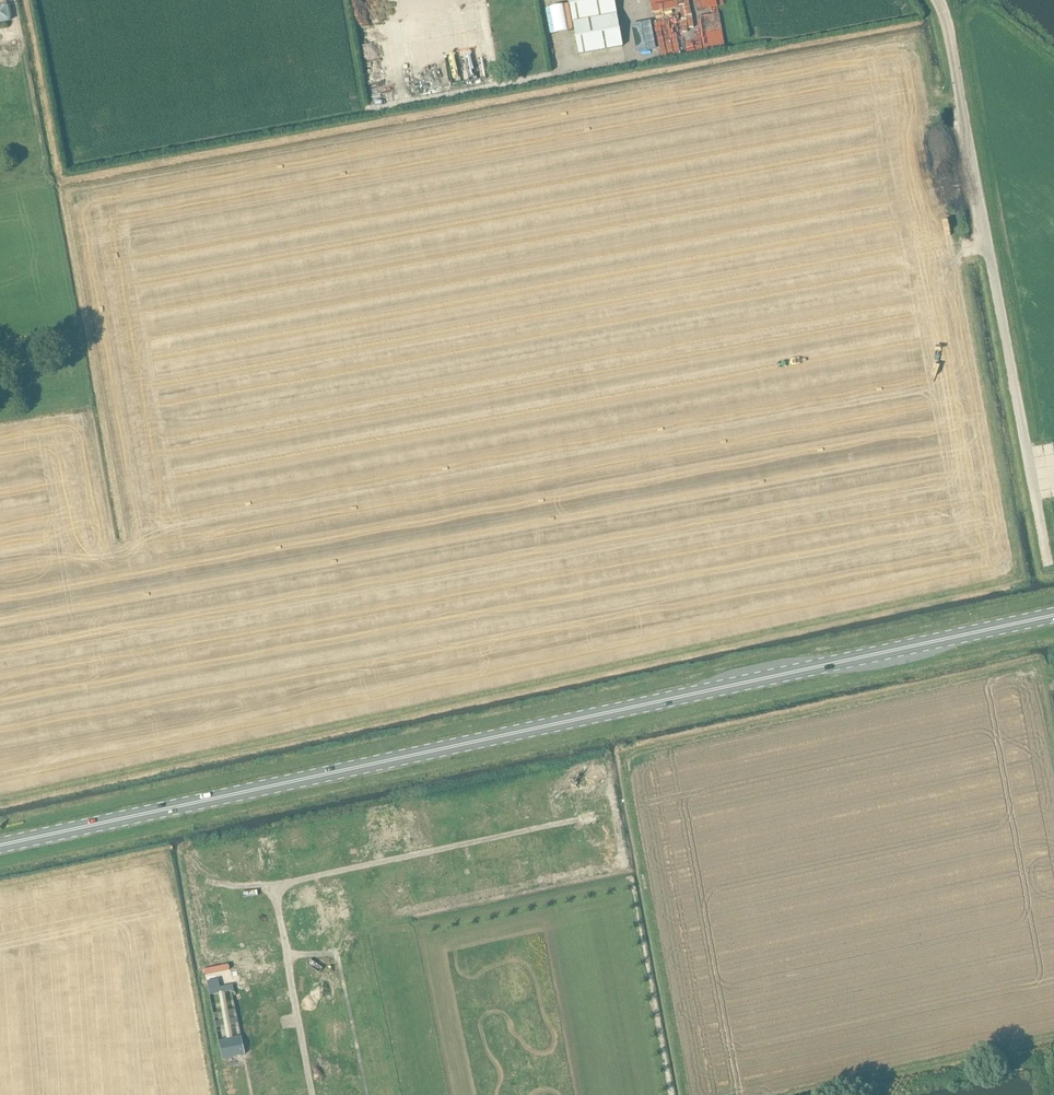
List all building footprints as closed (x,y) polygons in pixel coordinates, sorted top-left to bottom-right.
[(622,47),(614,0),(569,0),(579,55),(622,47)] [(0,7),(0,25),(10,23),(7,6),(0,7)] [(219,978),(207,980),(210,994),(231,990),(232,992),(234,991),(233,983),(220,985),(219,978)] [(223,1058),(244,1054),(240,1035),(219,1039),(223,1058)]
